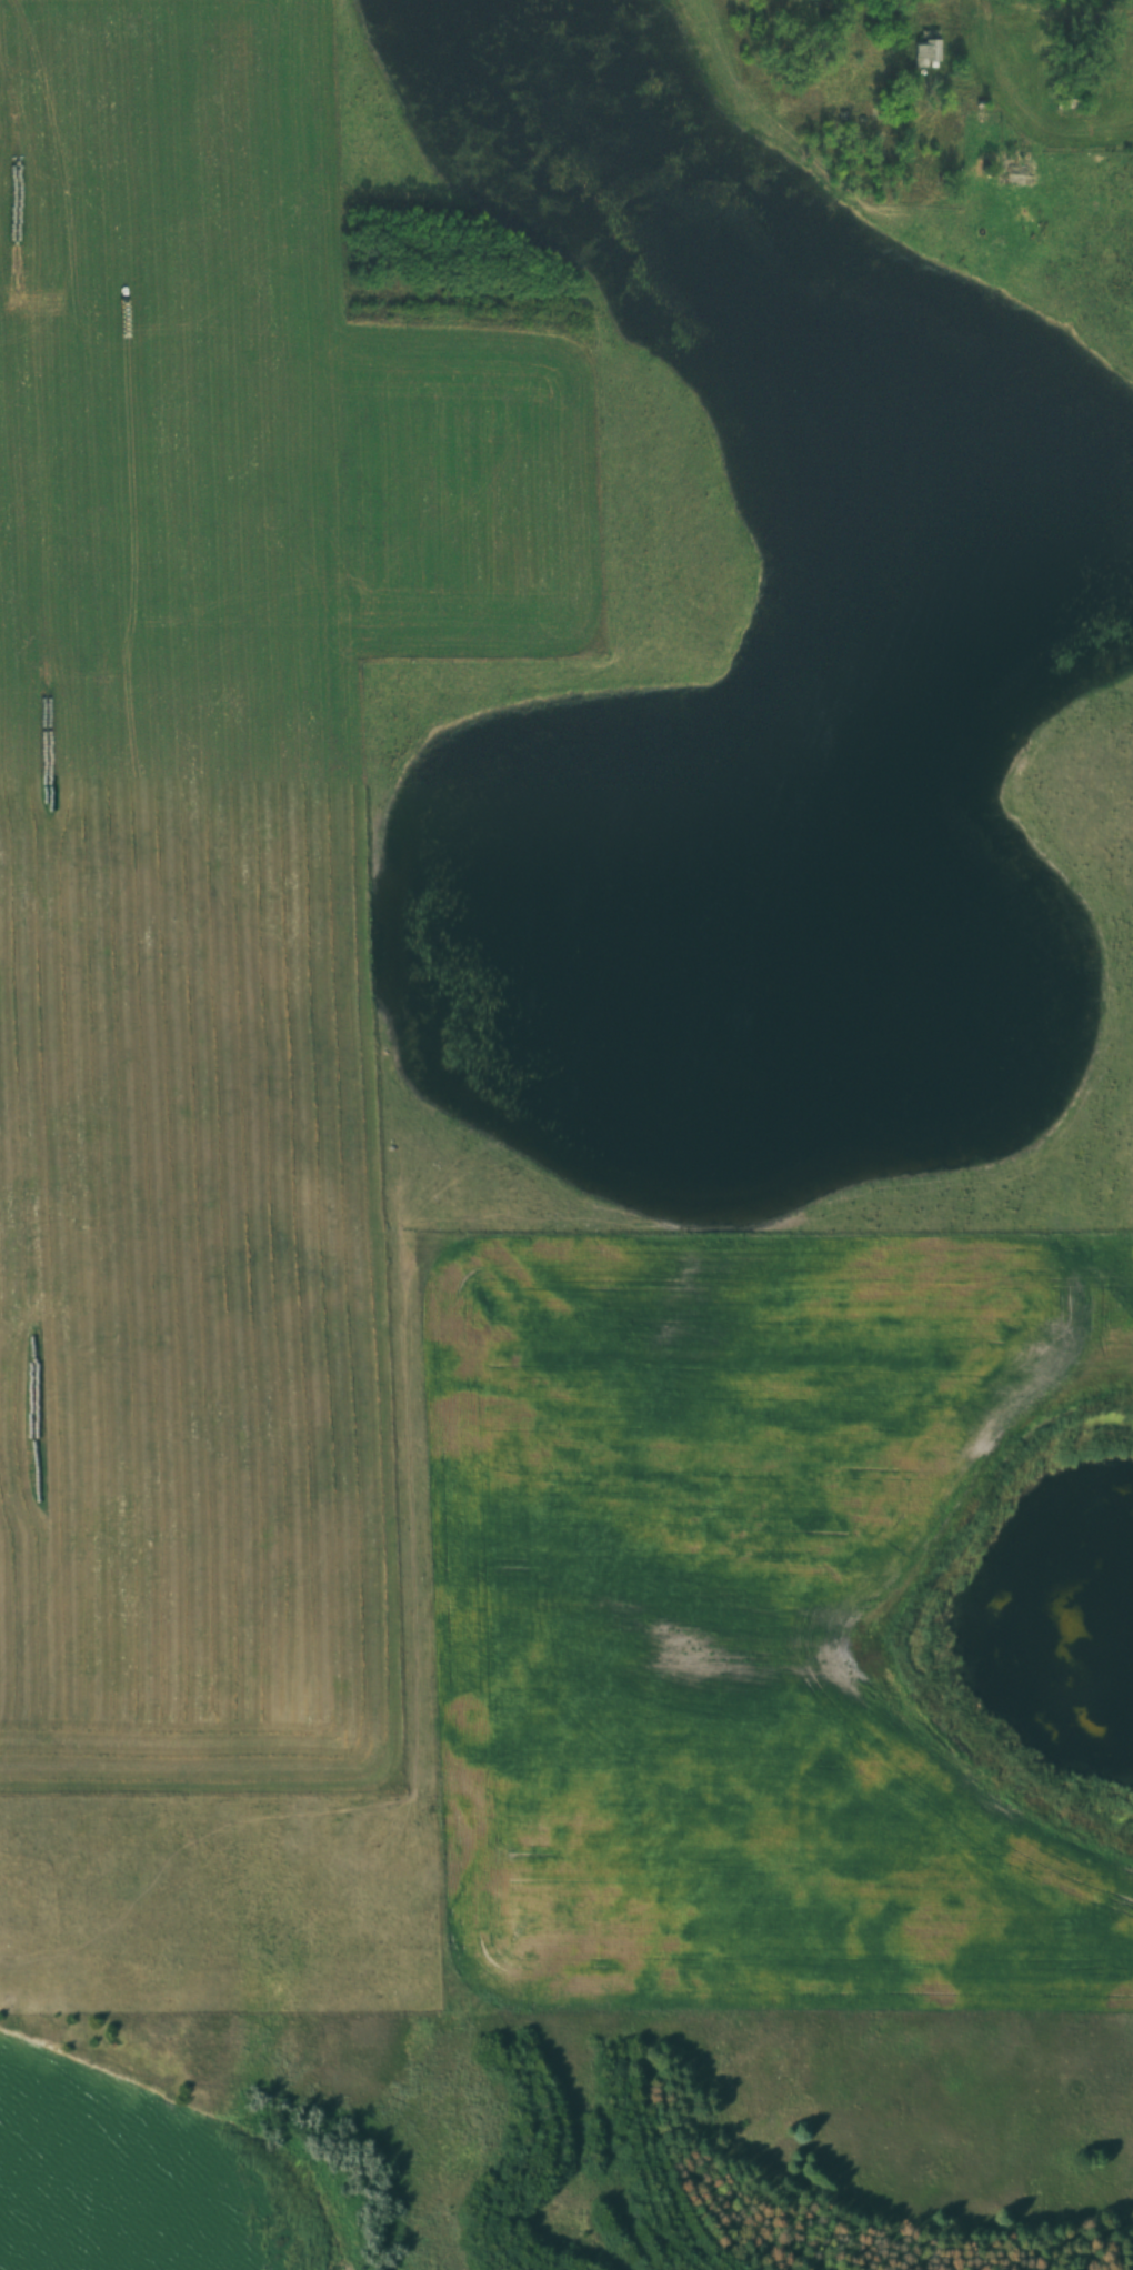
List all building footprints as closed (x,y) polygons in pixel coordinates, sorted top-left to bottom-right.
[(914,67),(941,67),(941,41),(914,41),(914,67)] [(1027,173),(1027,149),(996,149),(996,173),(1027,173)]
